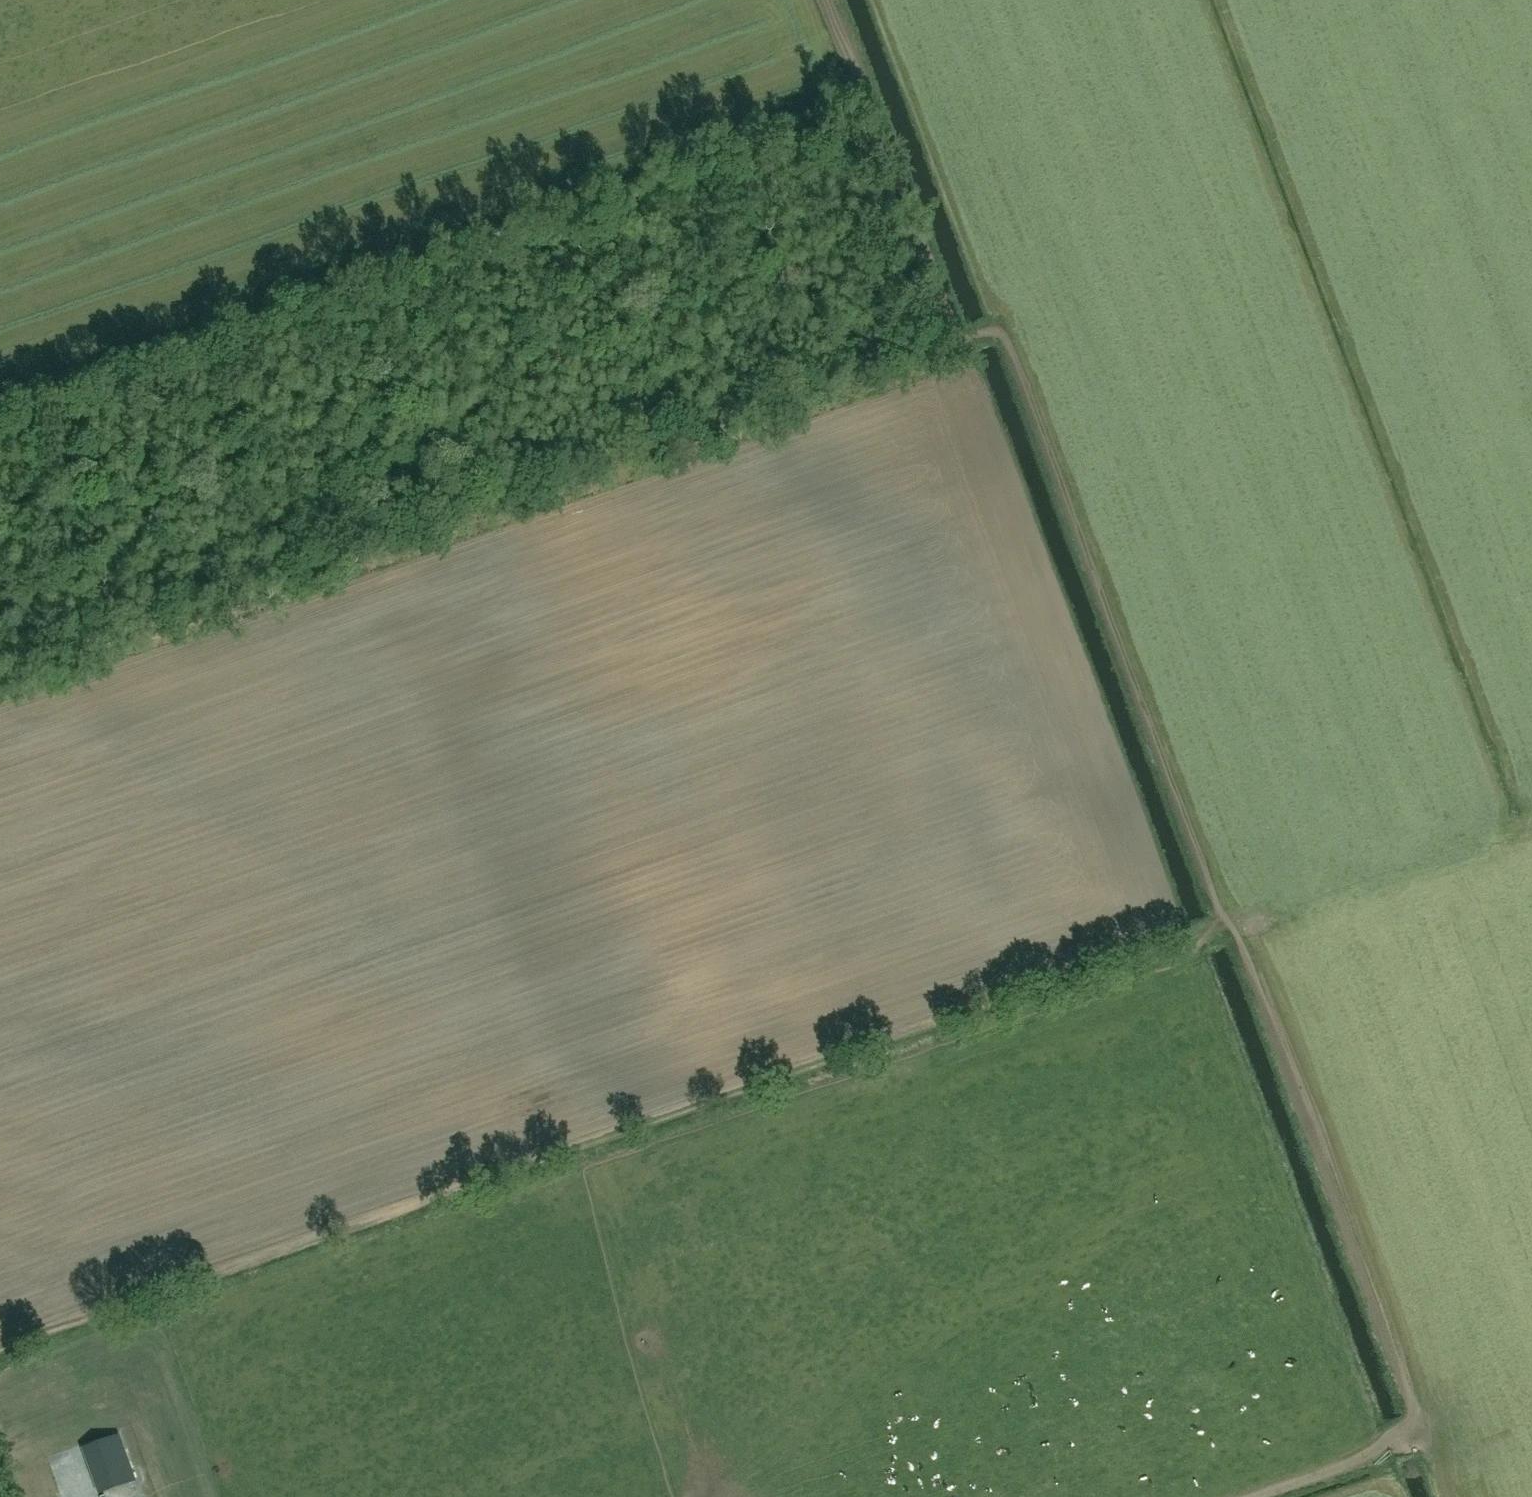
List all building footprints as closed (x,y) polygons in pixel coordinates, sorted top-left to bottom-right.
[(129,1482),(135,1480),(119,1436),(81,1450),(97,1494),(99,1496),(135,1496),(129,1482)]
